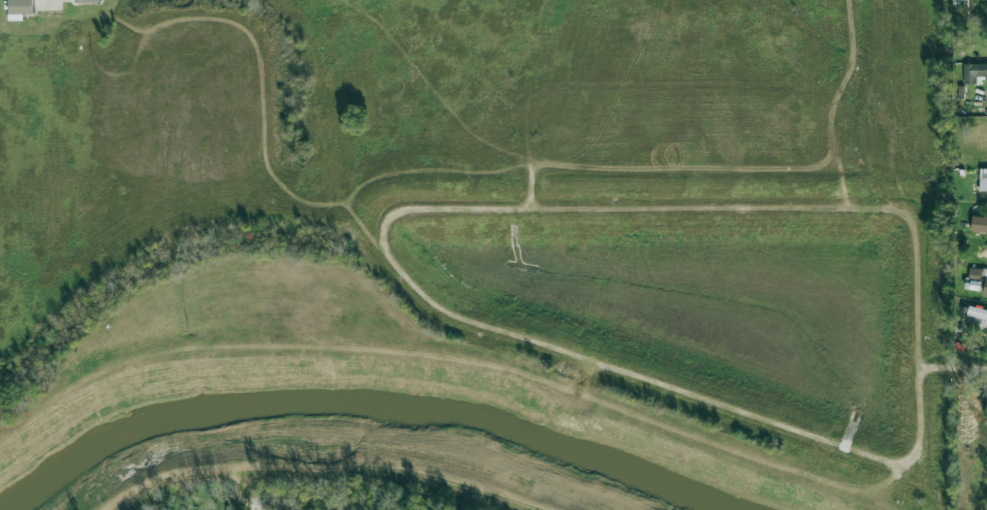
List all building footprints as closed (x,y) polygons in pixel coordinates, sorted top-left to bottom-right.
[(8,20),(23,20),(23,14),(33,14),(33,0),(8,0),(8,20)] [(986,76),(986,63),(963,63),(963,84),(977,84),(977,76),(986,76)] [(972,219),(972,233),(986,233),(986,219),(972,219)] [(981,281),(981,269),(970,269),(970,281),(981,281)] [(980,281),(966,279),(965,289),(979,290),(980,281)] [(969,305),(965,320),(986,326),(986,310),(969,305)]
